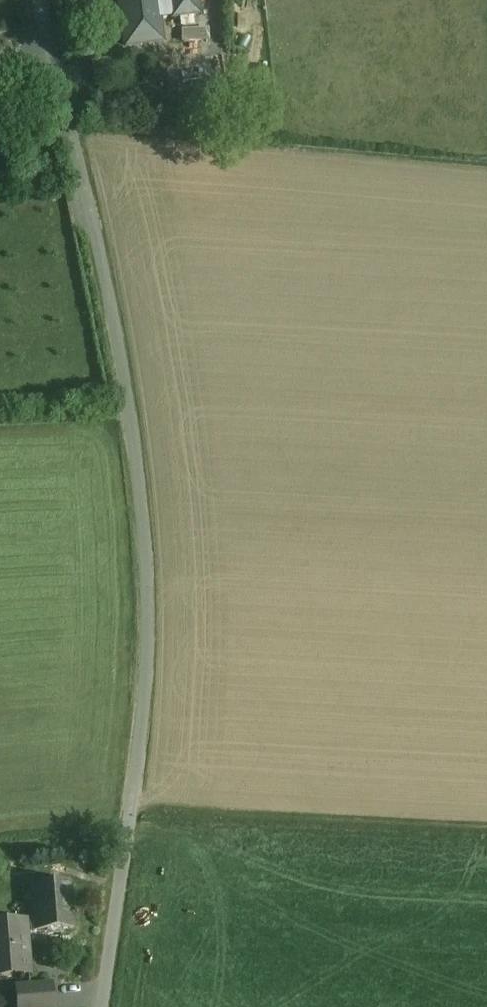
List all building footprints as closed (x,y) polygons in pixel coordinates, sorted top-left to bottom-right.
[(127,44),(160,40),(157,12),(155,0),(121,0),(127,44)] [(157,12),(172,10),(171,0),(155,0),(157,12)] [(172,10),(172,14),(197,11),(195,0),(171,0),(172,10)] [(212,39),(211,26),(184,27),(184,40),(212,39)] [(69,883),(33,885),(35,905),(38,905),(40,931),(72,929),(69,883)] [(0,925),(0,977),(30,974),(25,923),(0,925)] [(17,988),(18,1006),(53,1006),(52,985),(17,988)]
